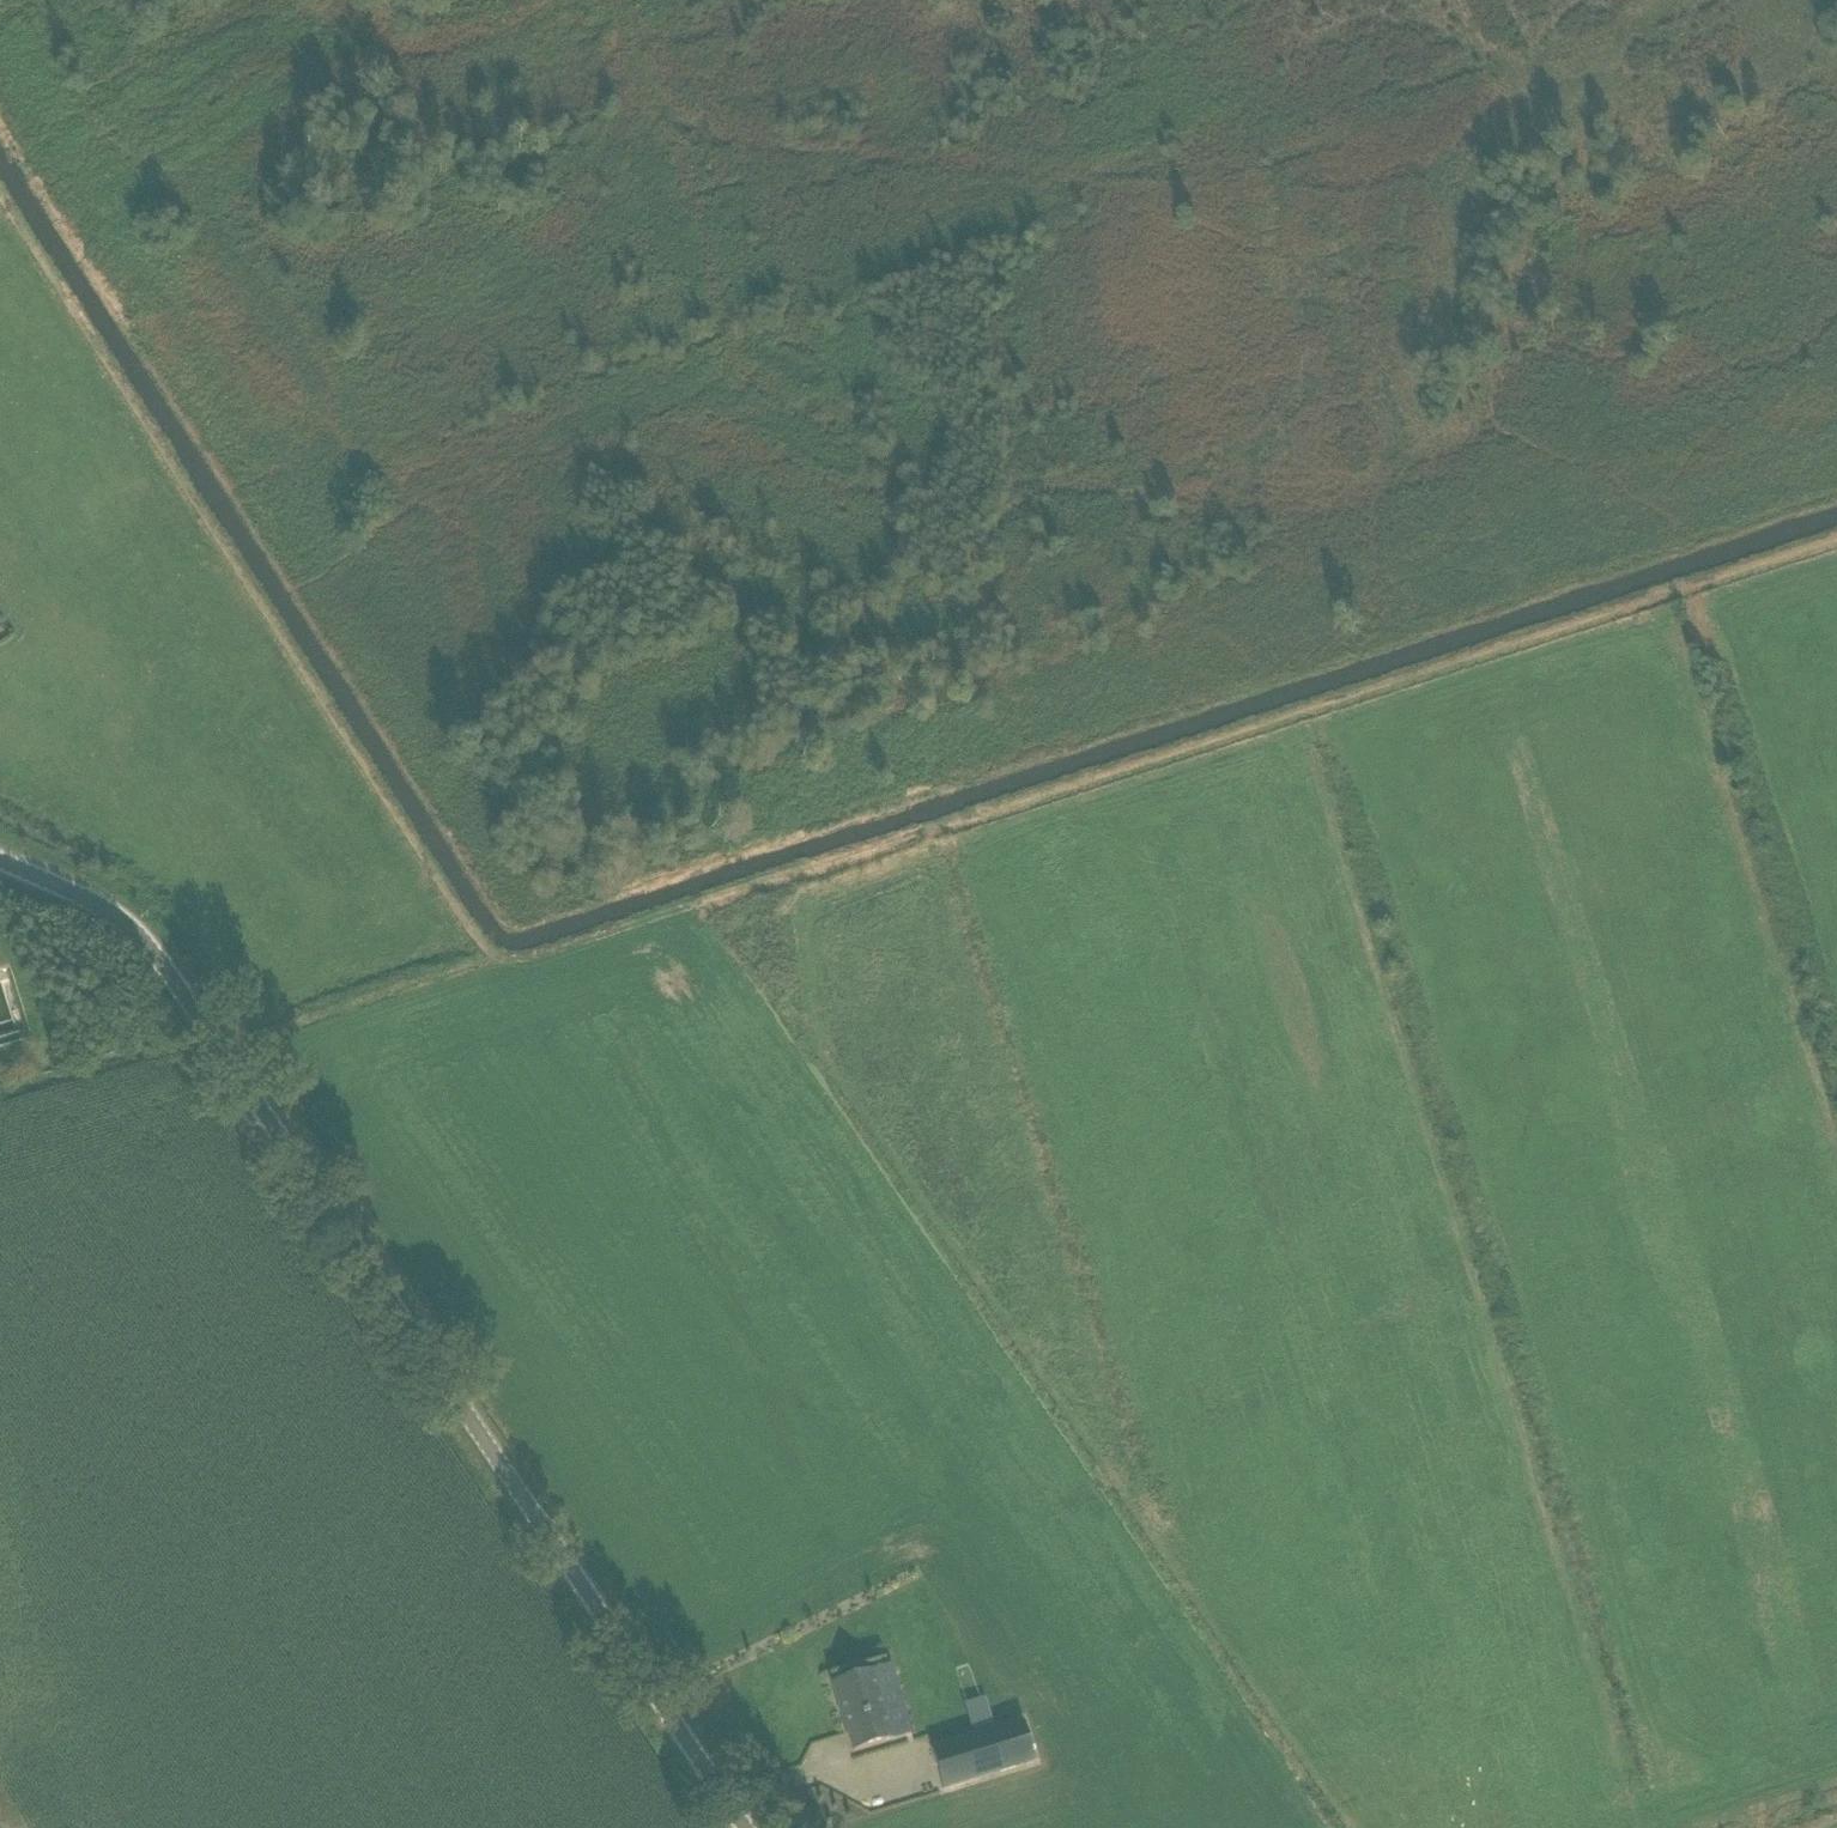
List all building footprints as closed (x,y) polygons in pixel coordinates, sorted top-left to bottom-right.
[(0,942),(0,974),(10,970),(2,942),(0,942)] [(833,1683),(854,1752),(893,1740),(872,1671),(833,1683)] [(1035,1762),(1020,1721),(931,1749),(943,1790),(1035,1762)]
